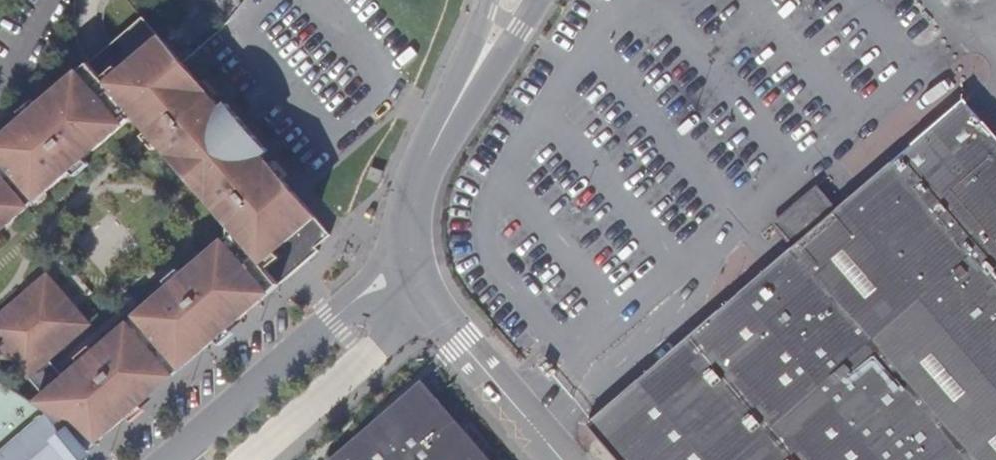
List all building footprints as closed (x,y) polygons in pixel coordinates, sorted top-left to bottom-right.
[(96,444),(321,250),(318,246),(325,240),(332,234),(185,65),(144,16),(90,63),(96,71),(79,87),(72,79),(0,141),(0,152),(2,154),(0,155),(0,232),(23,212),(16,204),(34,189),(41,197),(125,124),(140,122),(230,226),(226,241),(65,380),(49,361),(89,326),(46,277),(0,317),(0,347),(44,398),(36,405),(93,442),(96,444)] [(90,63),(72,79),(79,87),(96,71),(90,63)] [(966,102),(839,209),(819,186),(774,224),(794,248),(589,423),(621,459),(995,459),(995,136),(966,102)] [(372,167),(368,179),(379,183),(383,171),(372,167)] [(34,189),(16,204),(23,212),(41,197),(34,189)] [(93,442),(36,405),(0,382),(0,459),(73,459),(93,442)] [(340,459),(485,459),(424,389),(340,459)]
